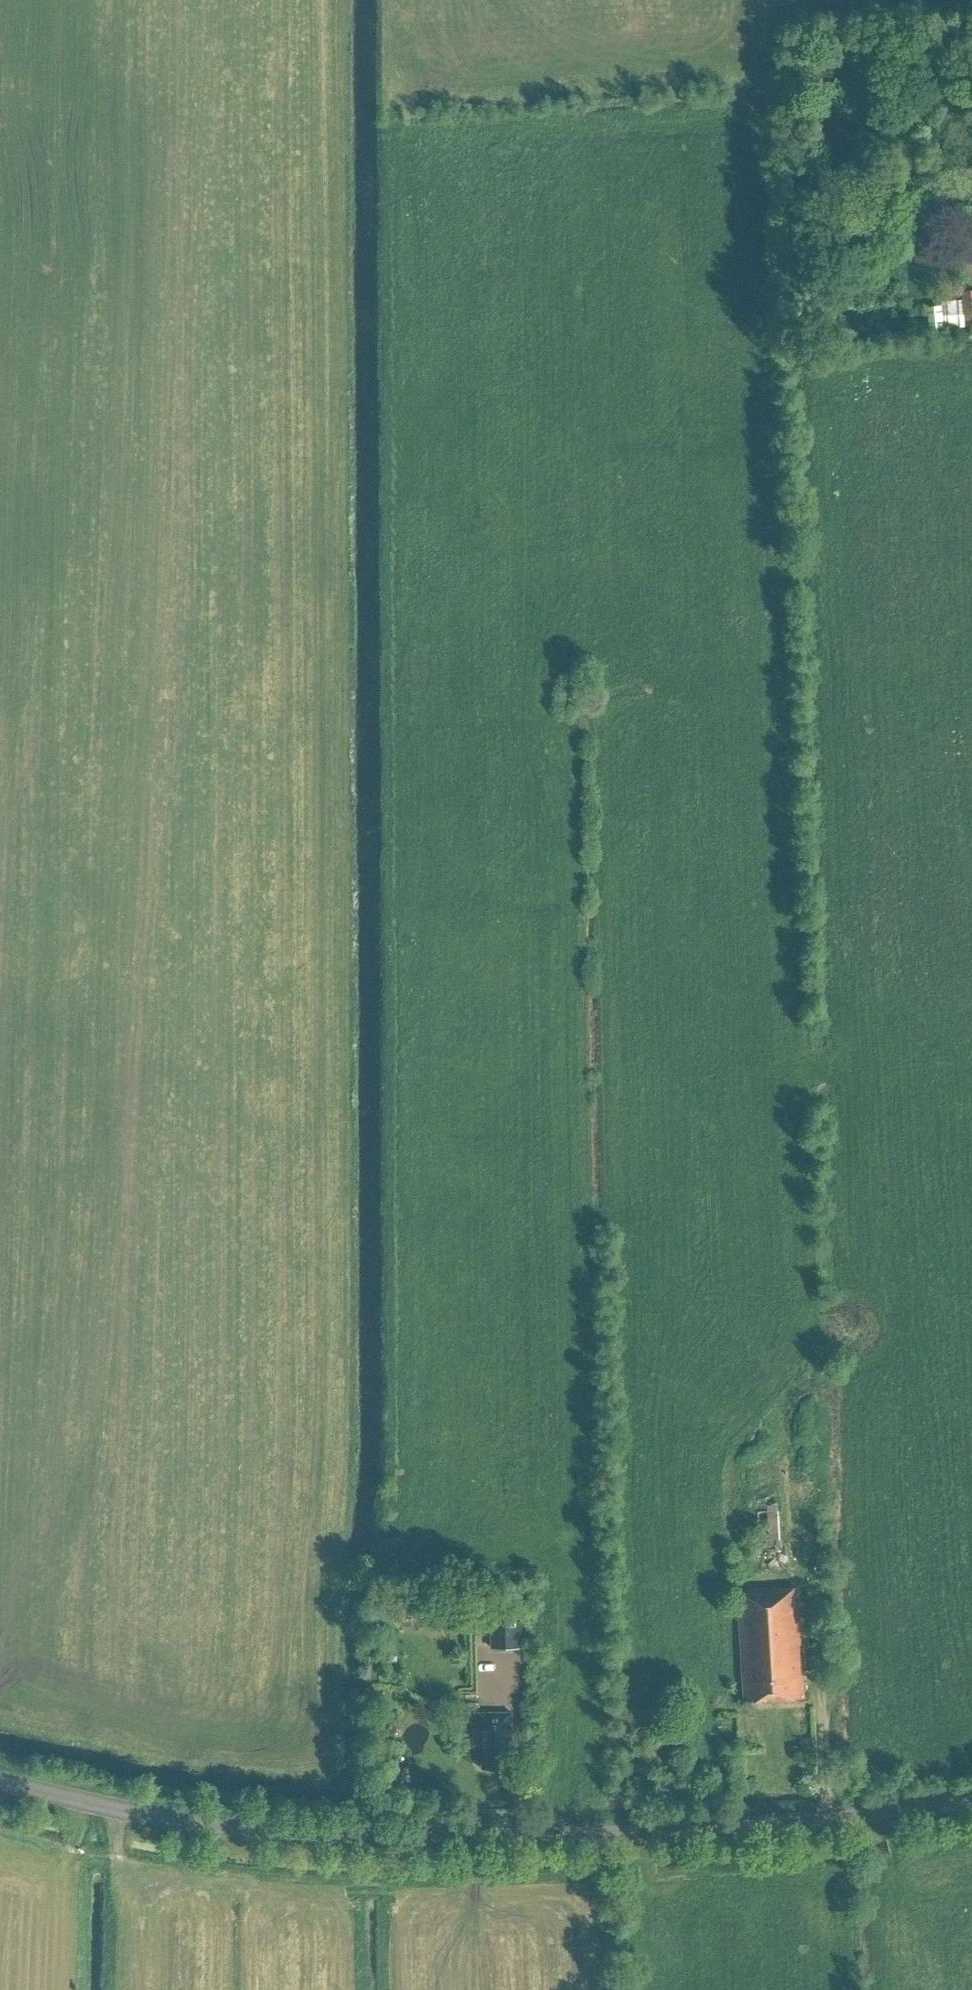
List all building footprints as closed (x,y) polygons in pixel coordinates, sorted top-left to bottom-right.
[(964,325),(964,315),(971,314),(971,289),(962,290),(963,299),(940,301),(940,305),(928,306),(930,327),(964,325)] [(760,1568),(781,1567),(777,1497),(756,1498),(760,1568)] [(779,1588),(779,1586),(737,1588),(744,1700),(804,1697),(797,1587),(779,1588)] [(492,1645),(522,1645),(521,1595),(491,1595),(492,1645)] [(477,1745),(477,1760),(482,1760),(482,1767),(501,1766),(501,1744),(511,1744),(510,1711),(476,1712),(477,1727),(473,1727),(473,1745),(477,1745)]
